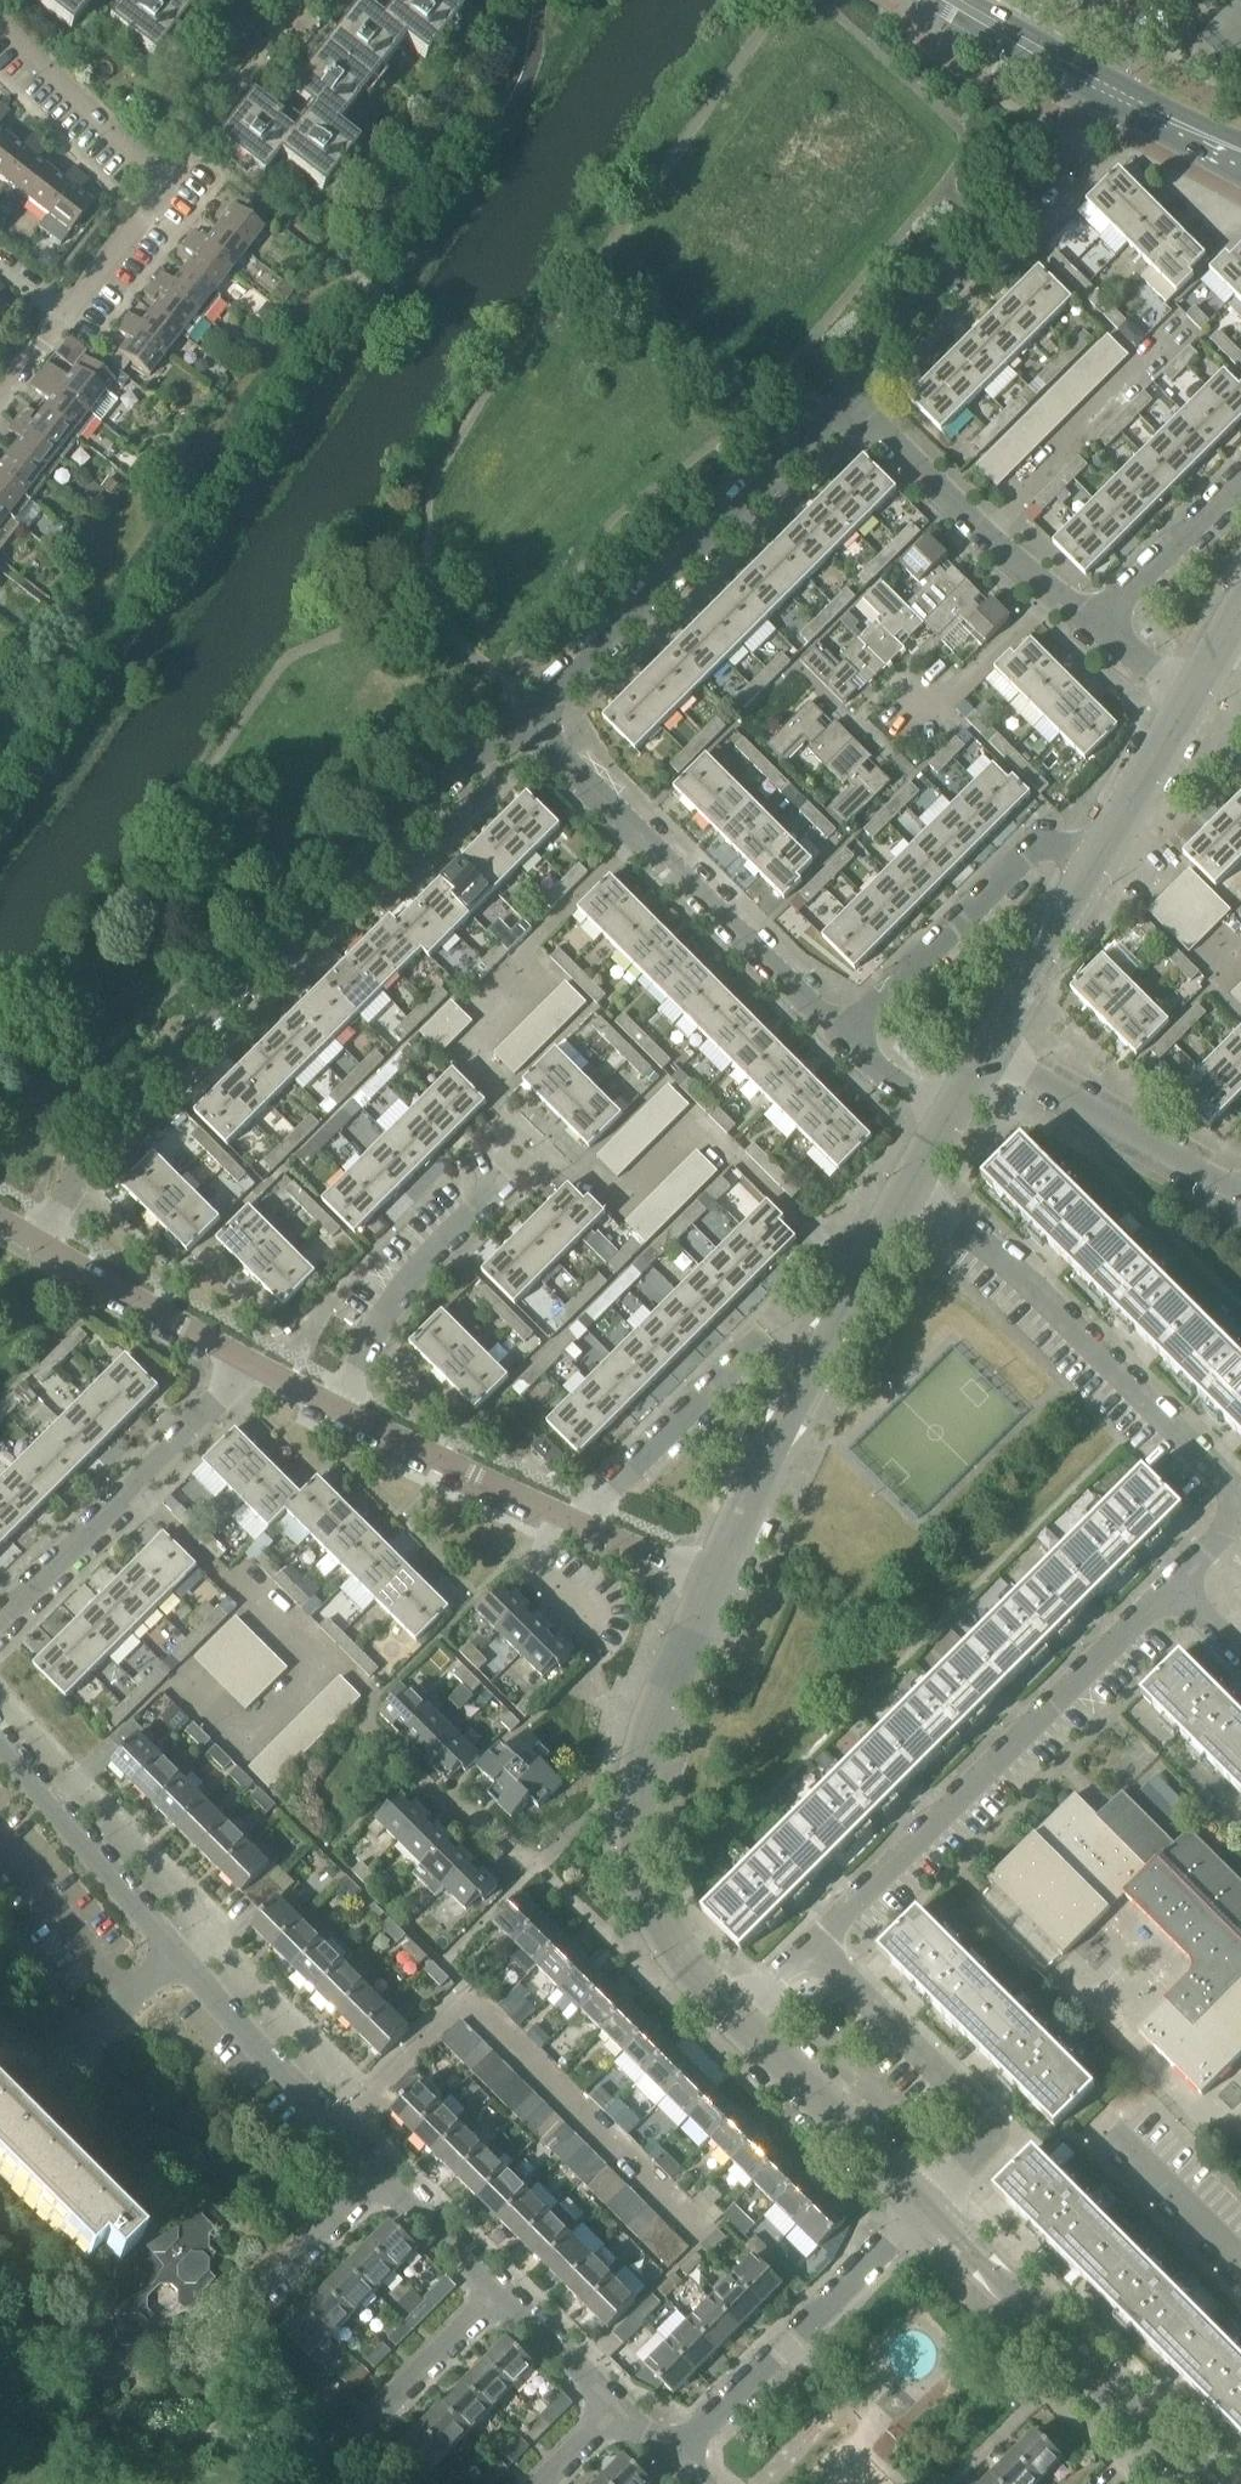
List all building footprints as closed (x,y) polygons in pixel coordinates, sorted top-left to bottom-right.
[(70,29),(93,0),(33,0),(70,29)] [(125,1),(108,23),(153,59),(188,13),(172,0),(126,0),(125,1)] [(380,22),(404,41),(402,43),(424,59),(460,14),(455,10),(463,0),(398,0),(380,22)] [(317,32),(310,39),(369,85),(402,43),(404,41),(380,22),(358,5),(334,36),(328,31),(317,32)] [(288,94),(311,112),(334,130),(336,128),(369,85),(310,39),(304,47),(307,58),(313,63),(288,94)] [(261,178),(278,157),(276,155),(294,133),(279,121),(280,120),(251,97),(215,142),(261,178)] [(276,155),(278,157),(321,191),(357,145),(336,128),(334,130),(311,112),(294,133),(276,155)] [(8,139),(0,132),(0,150),(8,139)] [(5,185),(38,143),(30,137),(21,149),(8,139),(0,150),(0,181),(5,185)] [(5,185),(26,201),(49,171),(37,161),(46,149),(38,143),(5,185)] [(26,201),(46,217),(79,175),(71,169),(62,181),(49,171),(26,201)] [(1086,203),(1107,224),(1140,191),(1119,170),(1086,203)] [(47,218),(38,229),(59,246),(92,204),(78,194),(87,182),(79,175),(46,217),(47,218)] [(1107,224),(1129,246),(1162,214),(1140,191),(1107,224)] [(238,199),(215,228),(245,252),(262,231),(249,221),(256,213),(238,199)] [(1129,246),(1152,269),(1185,236),(1162,214),(1129,246)] [(193,232),(187,239),(229,272),(245,252),(215,228),(205,241),(193,232)] [(1152,269),(1142,279),(1166,303),(1176,293),(1192,277),(1188,273),(1205,257),(1185,236),(1152,269)] [(192,257),(183,269),(213,293),(229,272),(187,239),(181,248),(192,257)] [(1235,296),(1240,290),(1240,248),(1230,259),(1226,255),(1209,271),(1235,296)] [(1048,261),(1063,276),(1071,267),(1057,252),(1048,261)] [(159,268),(152,278),(155,281),(203,319),(219,299),(213,294),(213,293),(183,269),(173,283),(162,275),(164,272),(159,268)] [(1039,269),(1016,292),(1049,324),(1072,301),(1039,269)] [(1067,280),(1081,294),(1090,285),(1076,272),(1067,280)] [(158,302),(151,311),(187,339),(203,319),(155,281),(144,295),(152,302),(154,299),(158,302)] [(293,290),(281,282),(271,296),(282,304),(283,304),(293,290)] [(1090,285),(1081,294),(1095,308),(1103,299),(1090,285)] [(1016,292),(994,314),(1027,346),(1049,324),(1016,292)] [(265,303),(256,316),(267,324),(267,325),(277,312),(276,312),(265,303)] [(1104,317),(1118,331),(1126,323),(1112,308),(1104,317)] [(1186,317),(1200,331),(1209,323),(1195,308),(1186,317)] [(125,312),(119,320),(123,322),(165,355),(180,336),(186,341),(187,339),(151,311),(140,324),(125,312)] [(994,314),(974,334),(1007,367),(1027,346),(994,314)] [(1128,321),(1126,323),(1118,331),(1135,348),(1145,338),(1128,321)] [(165,355),(123,322),(116,331),(128,340),(117,354),(147,377),(165,355)] [(1084,332),(1070,346),(1079,354),(1092,341),(1084,332)] [(1210,341),(1224,355),(1233,346),(1218,332),(1210,341)] [(974,334),(951,356),(984,389),(1007,367),(974,334)] [(1107,337),(1097,346),(1118,367),(1128,357),(1107,337)] [(1079,354),(1070,346),(1057,359),(1065,368),(1079,354)] [(1097,346),(1087,356),(1108,377),(1118,367),(1097,346)] [(1189,347),(1176,361),(1184,369),(1198,356),(1189,347)] [(1240,372),(1240,355),(1237,351),(1229,360),(1240,372)] [(951,356),(929,379),(961,412),(984,389),(951,356)] [(1087,356),(1077,366),(1098,387),(1108,377),(1087,356)] [(47,364),(38,375),(94,418),(94,419),(101,424),(118,402),(105,392),(113,382),(121,389),(128,381),(101,360),(95,368),(83,358),(66,379),(47,364)] [(1184,369),(1176,361),(1162,374),(1171,383),(1184,369)] [(1052,364),(1038,378),(1046,387),(1060,373),(1052,364)] [(1077,366),(1068,376),(1088,397),(1098,387),(1077,366)] [(1207,389),(1240,422),(1240,421),(1240,387),(1239,389),(1223,373),(1207,389)] [(48,402),(40,413),(77,440),(94,419),(94,418),(38,375),(29,387),(48,402)] [(1068,376),(1058,386),(1078,407),(1088,397),(1068,376)] [(961,412),(929,379),(908,400),(941,432),(961,412)] [(1058,386),(1048,396),(1068,417),(1078,407),(1058,386)] [(1207,389),(1183,413),(1194,424),(1216,447),(1240,422),(1207,389)] [(1144,393),(1129,407),(1138,416),(1152,401),(1144,393)] [(1048,396),(1038,406),(1058,427),(1068,417),(1048,396)] [(1019,397),(1005,410),(1014,419),(1028,406),(1019,397)] [(1038,406),(1028,416),(1048,437),(1058,427),(1038,406)] [(25,408),(13,422),(62,460),(77,440),(40,413),(34,421),(30,418),(33,415),(25,408)] [(1014,419),(1005,410),(992,424),(1000,433),(1009,424),(1014,419)] [(1124,412),(1111,426),(1119,434),(1133,421),(1124,412)] [(1183,413),(1159,437),(1192,470),(1216,447),(1194,424),(1183,413)] [(1028,416),(1017,427),(1038,447),(1048,437),(1028,416)] [(19,440),(9,452),(46,481),(62,460),(13,422),(7,431),(19,440)] [(1119,434),(1111,426),(1097,439),(1106,448),(1119,434)] [(1017,427),(1007,437),(1027,458),(1038,447),(1017,427)] [(973,443),(981,452),(996,438),(987,429),(973,443)] [(1007,437),(996,447),(1017,468),(1027,458),(1007,437)] [(1159,437),(1141,456),(1174,489),(1192,470),(1159,437)] [(996,447),(987,457),(1007,478),(1017,468),(996,447)] [(30,501),(46,481),(9,452),(0,464),(0,478),(30,501)] [(1141,456),(1118,478),(1151,512),(1174,489),(1141,456)] [(1007,478),(987,457),(976,468),(997,488),(1007,478)] [(864,458),(842,480),(875,513),(897,491),(864,458)] [(1079,458),(1064,472),(1073,481),(1087,466),(1079,458)] [(120,480),(111,473),(101,486),(111,494),(112,493),(121,481),(120,480)] [(1059,477),(1046,491),(1054,499),(1068,485),(1059,477)] [(7,517),(6,518),(13,523),(14,522),(26,531),(41,512),(29,502),(30,501),(0,478),(0,511),(7,517)] [(1118,478),(1094,502),(1127,535),(1151,512),(1118,478)] [(842,480),(822,500),(855,533),(875,513),(842,480)] [(88,498),(94,502),(102,492),(93,485),(88,492),(88,498)] [(1054,499),(1046,491),(1032,504),(1041,513),(1054,499)] [(822,500),(798,523),(831,556),(855,533),(822,500)] [(1094,502),(1076,521),(1109,554),(1127,535),(1094,502)] [(18,527),(13,523),(6,518),(7,517),(0,512),(0,550),(18,527)] [(1109,554),(1076,521),(1053,544),(1086,577),(1109,554)] [(798,523),(777,544),(810,577),(831,556),(798,523)] [(911,525),(897,538),(906,547),(920,533),(911,525)] [(906,547),(897,538),(884,552),(892,561),(906,547)] [(927,585),(905,607),(923,624),(966,581),(952,568),(946,574),(938,566),(947,557),(929,539),(901,567),(919,586),(923,582),(927,585)] [(777,544),(757,564),(790,597),(810,577),(777,544)] [(865,571),(873,579),(887,565),(879,557),(865,571)] [(757,564),(734,588),(767,621),(790,597),(757,564)] [(981,596),(966,581),(923,624),(924,625),(942,643),(964,622),(967,625),(963,629),(982,647),(1009,620),(991,601),(982,611),(974,603),(981,596)] [(876,622),(858,641),(886,669),(904,651),(895,641),(902,633),(909,640),(924,625),(923,624),(905,607),(880,582),(862,600),(884,622),(880,626),(876,622)] [(734,588),(712,609),(745,642),(767,621),(734,588)] [(846,590),(833,603),(841,612),(855,598),(846,590)] [(841,612),(833,603),(819,617),(828,625),(841,612)] [(712,609),(692,629),(725,662),(745,642),(712,609)] [(800,636),(809,645),(823,630),(814,622),(800,636)] [(692,629),(668,653),(701,686),(725,662),(692,629)] [(886,669),(858,641),(840,658),(844,662),(840,666),(818,644),(800,662),(843,706),(858,691),(851,684),(859,676),(868,686),(886,669)] [(996,671),(985,682),(1010,706),(1020,696),(1053,663),(1031,641),(1015,658),(1011,654),(994,670),(996,671)] [(668,653),(648,674),(680,707),(701,686),(668,653)] [(782,655),(768,668),(777,677),(790,663),(782,655)] [(1020,696),(1010,706),(1033,729),(1043,719),(1076,687),(1053,663),(1020,696)] [(777,677),(768,668),(755,682),(763,690),(777,677)] [(648,674),(627,695),(660,728),(680,707),(648,674)] [(735,701),(744,710),(758,695),(750,687),(735,701)] [(1043,719),(1063,739),(1096,706),(1076,687),(1043,719)] [(660,728),(627,695),(603,719),(636,751),(660,728)] [(807,749),(825,768),(853,740),(835,722),(825,732),(817,724),(824,717),(810,703),(767,746),(785,764),(807,742),(811,746),(807,749)] [(1096,706),(1063,739),(1085,761),(1118,728),(1096,706)] [(967,721),(981,735),(990,726),(975,712),(967,721)] [(717,720),(703,733),(712,742),(725,728),(717,720)] [(712,742),(703,733),(690,747),(698,755),(712,742)] [(990,744),(1009,764),(1018,755),(998,736),(990,744)] [(735,748),(749,762),(758,753),(744,739),(735,748)] [(957,739),(944,752),(952,761),(966,747),(957,739)] [(853,740),(825,768),(844,786),(848,782),(852,786),(830,808),(848,826),(891,783),(877,769),(870,776),(861,767),(871,758),(853,740)] [(671,766),(679,774),(693,761),(684,752),(671,766)] [(952,761),(944,752),(929,766),(938,774),(952,761)] [(758,753),(749,762),(763,775),(771,767),(758,753)] [(1009,764),(1024,779),(1033,770),(1018,755),(1009,764)] [(674,789),(699,814),(732,781),(707,756),(674,789)] [(977,783),(976,784),(1009,816),(1030,795),(1013,778),(1009,782),(993,767),(983,756),(966,772),(977,783)] [(1024,779),(1039,794),(1048,786),(1033,770),(1024,779)] [(791,786),(776,771),(767,780),(782,795),(791,786)] [(699,814),(716,831),(749,799),(732,781),(699,814)] [(911,784),(897,799),(905,807),(919,793),(911,784)] [(976,784),(953,807),(986,840),(1009,816),(976,784)] [(528,794),(504,818),(537,850),(560,827),(528,794)] [(1225,812),(1240,828),(1240,796),(1225,812)] [(942,797),(919,820),(929,831),(962,864),(986,840),(953,807),(952,808),(942,797)] [(716,831),(740,856),(773,823),(749,799),(716,831)] [(891,804),(878,817),(886,826),(900,812),(891,804)] [(801,813),(814,827),(823,818),(809,805),(801,813)] [(1207,830),(1240,863),(1240,862),(1240,828),(1225,812),(1207,830)] [(886,826),(878,817),(864,831),(872,839),(886,826)] [(504,818),(486,836),(519,868),(537,850),(504,818)] [(823,818),(814,827),(828,841),(836,832),(823,818)] [(740,856),(763,878),(795,845),(773,823),(740,856)] [(1240,863),(1207,830),(1183,854),(1216,887),(1240,863)] [(929,831),(910,850),(942,883),(962,864),(929,831)] [(486,836),(462,859),(495,892),(519,868),(486,836)] [(795,845),(763,878),(784,900),(802,882),(797,878),(813,863),(795,845)] [(846,849),(831,864),(840,872),(854,857),(846,849)] [(910,850),(887,872),(920,905),(942,883),(910,850)] [(462,859),(439,882),(472,915),(495,892),(462,859)] [(579,864),(566,878),(574,886),(587,873),(579,864)] [(827,869),(813,882),(821,891),(835,877),(827,869)] [(1189,870),(1179,881),(1199,902),(1210,891),(1189,870)] [(887,872),(864,896),(896,929),(920,905),(887,872)] [(574,886),(566,878),(552,892),(560,900),(574,886)] [(578,910),(602,935),(635,902),(611,878),(578,910)] [(1179,881),(1168,891),(1189,912),(1199,902),(1179,881)] [(439,882),(419,903),(451,936),(472,915),(439,882)] [(821,891),(813,882),(799,896),(808,904),(821,891)] [(1168,891),(1158,902),(1179,922),(1189,912),(1168,891)] [(1210,891),(1199,902),(1220,922),(1230,912),(1210,891)] [(533,911),(541,919),(556,905),(547,896),(533,911)] [(864,896),(845,915),(878,947),(896,929),(864,896)] [(602,935),(621,953),(654,920),(635,902),(602,935)] [(1147,912),(1168,933),(1179,922),(1158,902),(1147,912)] [(1199,902),(1189,912),(1210,933),(1220,922),(1199,902)] [(419,903),(398,924),(424,950),(431,957),(451,936),(419,903)] [(1189,912),(1179,922),(1199,943),(1210,933),(1189,912)] [(878,947),(845,915),(822,938),(855,970),(878,947)] [(391,917),(366,942),(399,975),(424,950),(398,924),(391,917)] [(621,953),(644,976),(676,943),(654,920),(621,953)] [(1179,922),(1168,933),(1189,953),(1199,943),(1179,922)] [(1140,931),(1155,947),(1164,939),(1148,923),(1140,931)] [(514,929),(501,943),(509,951),(522,937),(514,929)] [(1164,939),(1155,947),(1171,962),(1179,954),(1164,939)] [(366,942),(348,960),(381,993),(399,975),(366,942)] [(509,951),(501,943),(487,957),(495,965),(509,951)] [(644,976),(667,1000),(700,967),(676,943),(644,976)] [(550,958),(565,973),(573,964),(559,950),(550,958)] [(1070,990),(1094,1014),(1127,982),(1103,957),(1070,990)] [(1199,974),(1184,959),(1176,968),(1190,982),(1199,974)] [(348,960),(325,983),(359,1015),(381,993),(348,960)] [(468,976),(476,984),(491,970),(482,961),(468,976)] [(667,1000),(686,1019),(719,986),(700,967),(667,1000)] [(569,978),(583,991),(592,983),(578,969),(569,978)] [(1094,1014),(1112,1031),(1144,999),(1127,982),(1094,1014)] [(325,983),(302,1006),(336,1038),(359,1015),(325,983)] [(566,983),(556,993),(577,1014),(586,1004),(566,983)] [(592,983),(583,991),(597,1005),(605,996),(592,983)] [(1240,1005),(1240,985),(1231,995),(1240,1005)] [(686,1019),(709,1041),(741,1008),(719,986),(686,1019)] [(440,987),(426,1001),(434,1009),(448,996),(440,987)] [(556,993),(546,1003),(566,1024),(577,1014),(556,993)] [(1144,999),(1112,1031),(1136,1056),(1169,1023),(1144,999)] [(434,1009),(426,1001),(412,1014),(420,1023),(434,1009)] [(451,1003),(441,1013),(462,1034),(472,1023),(451,1003)] [(546,1003),(535,1014),(556,1035),(566,1024),(546,1003)] [(1197,1005),(1182,1020),(1191,1028),(1205,1014),(1197,1005)] [(302,1006),(284,1024),(317,1056),(336,1038),(302,1006)] [(709,1041),(732,1065),(765,1032),(741,1008),(709,1041)] [(441,1013),(430,1023),(451,1044),(462,1034),(441,1013)] [(535,1014),(525,1024),(546,1044),(556,1035),(535,1014)] [(615,1023),(630,1038),(638,1029),(624,1015),(615,1023)] [(393,1033),(401,1042),(415,1028),(407,1019),(393,1033)] [(592,1027),(606,1041),(614,1032),(601,1019),(592,1027)] [(451,1044),(430,1023),(420,1034),(441,1055),(451,1044)] [(284,1024),(261,1047),(294,1080),(317,1056),(284,1024)] [(525,1024),(515,1034),(535,1055),(546,1044),(525,1024)] [(1177,1025),(1163,1038),(1172,1047),(1185,1034),(1177,1025)] [(1217,1054),(1240,1079),(1240,1030),(1217,1054)] [(614,1032),(606,1041),(619,1054),(628,1046),(614,1032)] [(732,1065),(751,1083),(784,1050),(765,1032),(732,1065)] [(515,1034),(505,1044),(525,1065),(535,1055),(515,1034)] [(635,1043),(648,1056),(657,1048),(643,1034),(635,1043)] [(1172,1047),(1163,1038),(1150,1052),(1159,1061),(1172,1047)] [(525,1065),(505,1044),(494,1054),(515,1075),(525,1065)] [(261,1047),(238,1070),(271,1103),(294,1080),(261,1047)] [(657,1048),(648,1056),(662,1070),(670,1061),(657,1048)] [(404,1049),(393,1060),(401,1068),(413,1057),(404,1049)] [(524,1083),(548,1107),(581,1074),(557,1050),(524,1083)] [(751,1083),(775,1107),(807,1074),(784,1050),(751,1083)] [(376,1051),(362,1064),(371,1073),(384,1059),(376,1051)] [(651,1069),(633,1051),(624,1059),(643,1078),(651,1069)] [(1200,1071),(1233,1104),(1240,1096),(1240,1079),(1217,1054),(1200,1071)] [(371,1073),(362,1064),(349,1078),(357,1086),(371,1073)] [(389,1065),(375,1079),(383,1087),(397,1073),(389,1065)] [(238,1070),(219,1089),(252,1121),(271,1103),(238,1070)] [(659,1078),(651,1070),(645,1076),(653,1084),(659,1078)] [(454,1071),(429,1095),(462,1128),(486,1104),(454,1071)] [(1233,1104),(1200,1071),(1176,1095),(1208,1128),(1233,1104)] [(548,1107),(566,1125),(599,1092),(581,1074),(548,1107)] [(775,1107),(797,1130),(830,1097),(807,1074),(775,1107)] [(383,1087),(375,1079),(361,1092),(370,1101),(383,1087)] [(680,1088),(695,1103),(703,1094),(689,1080),(680,1088)] [(330,1097),(338,1106),(352,1091),(344,1083),(330,1097)] [(668,1086),(658,1097),(678,1117),(689,1107),(668,1086)] [(252,1121),(219,1089),(195,1113),(228,1146),(252,1121)] [(599,1092),(566,1125),(590,1149),(622,1116),(599,1092)] [(429,1095),(411,1114),(425,1128),(444,1146),(462,1128),(429,1095)] [(658,1097),(648,1107),(668,1128),(678,1117),(658,1097)] [(797,1130),(816,1148),(848,1115),(830,1097),(797,1130)] [(700,1108),(713,1121),(722,1112),(708,1099),(700,1108)] [(648,1107),(638,1117),(658,1138),(668,1128),(648,1107)] [(169,1122),(177,1130),(188,1119),(180,1111),(169,1122)] [(343,1111),(329,1125),(337,1133),(351,1119),(343,1111)] [(722,1112),(713,1121),(727,1135),(735,1126),(722,1112)] [(411,1114),(388,1136),(421,1169),(444,1146),(425,1128),(411,1114)] [(848,1115),(816,1148),(839,1171),(872,1139),(848,1115)] [(311,1116),(297,1130),(306,1138),(319,1124),(311,1116)] [(638,1117),(627,1127),(648,1148),(658,1138),(638,1117)] [(627,1127),(617,1137),(638,1158),(648,1148),(627,1127)] [(191,1136),(204,1150),(213,1141),(199,1128),(191,1136)] [(306,1138),(297,1130),(284,1143),(292,1151),(306,1138)] [(324,1130),(310,1144),(319,1152),(332,1138),(324,1130)] [(388,1136),(364,1160),(398,1192),(421,1169),(388,1136)] [(617,1137),(607,1147),(628,1168),(638,1158),(617,1137)] [(1022,1140),(982,1179),(1220,1417),(1240,1438),(1240,1359),(1022,1140)] [(213,1141),(204,1150),(218,1164),(226,1155),(213,1141)] [(319,1152),(310,1144),(297,1157),(305,1166),(319,1152)] [(745,1153),(760,1168),(769,1159),(754,1144),(745,1153)] [(628,1168),(607,1147),(597,1158),(618,1178),(628,1168)] [(265,1162),(273,1171),(287,1156),(279,1148),(265,1162)] [(697,1152),(686,1162),(707,1183),(717,1173),(697,1152)] [(122,1186),(145,1210),(178,1177),(154,1154),(122,1186)] [(246,1175),(231,1160),(223,1168),(237,1183),(246,1175)] [(364,1160),(346,1178),(379,1211),(398,1192),(364,1160)] [(686,1162),(676,1173),(697,1193),(707,1183),(686,1162)] [(764,1172),(778,1186),(787,1177),(773,1164),(764,1172)] [(676,1173),(666,1183),(687,1203),(697,1193),(676,1173)] [(145,1210),(164,1228),(196,1196),(178,1177),(145,1210)] [(787,1177),(778,1186),(792,1200),(800,1191),(787,1177)] [(379,1211),(346,1178),(322,1202),(355,1235),(379,1211)] [(722,1179),(707,1193),(716,1202),(730,1188),(722,1179)] [(285,1192),(299,1205),(307,1197),(293,1183),(285,1192)] [(666,1183),(656,1193),(677,1214),(687,1203),(666,1183)] [(569,1186),(548,1207),(581,1239),(606,1215),(589,1198),(585,1202),(569,1186)] [(656,1193),(646,1203),(666,1224),(677,1214),(656,1193)] [(196,1196),(164,1228),(188,1253),(221,1220),(196,1196)] [(307,1197),(299,1205),(312,1219),(321,1210),(307,1197)] [(646,1203),(636,1213),(656,1234),(666,1224),(646,1203)] [(698,1203),(683,1217),(692,1226),(706,1212),(698,1203)] [(768,1203),(743,1228),(776,1261),(796,1240),(780,1224),(784,1219),(768,1203)] [(548,1207),(526,1229),(559,1262),(581,1239),(548,1207)] [(217,1241),(240,1264),(273,1231),(250,1208),(217,1241)] [(656,1234),(636,1213),(626,1223),(646,1244),(656,1234)] [(340,1230),(326,1215),(317,1224),(331,1238),(340,1230)] [(678,1222),(665,1236),(674,1244),(687,1231),(678,1222)] [(743,1228),(719,1252),(752,1285),(776,1261),(743,1228)] [(526,1229),(507,1248),(540,1281),(559,1262),(526,1229)] [(240,1264),(259,1283),(292,1250),(273,1231),(240,1264)] [(674,1244),(665,1236),(651,1249),(660,1258),(674,1244)] [(540,1281),(507,1248),(482,1272),(515,1305),(540,1281)] [(606,1264),(615,1273),(630,1258),(621,1249),(606,1264)] [(292,1250),(259,1283),(283,1307),(316,1274),(292,1250)] [(719,1252),(700,1271),(733,1303),(752,1285),(719,1252)] [(633,1268),(619,1282),(628,1291),(642,1277),(633,1268)] [(700,1271),(678,1293),(710,1326),(733,1303),(700,1271)] [(597,1274),(583,1287),(592,1296),(605,1282),(597,1274)] [(478,1296),(491,1310),(500,1301),(486,1287),(478,1296)] [(592,1296),(583,1287),(570,1300),(578,1309),(592,1296)] [(614,1287),(600,1301),(609,1309),(623,1296),(614,1287)] [(678,1293),(654,1317),(687,1349),(710,1326),(678,1293)] [(500,1301),(491,1310),(505,1323),(514,1314),(500,1301)] [(609,1309),(600,1301),(587,1315),(595,1323),(609,1309)] [(553,1317),(562,1325),(573,1314),(565,1305),(553,1317)] [(425,1360),(433,1368),(466,1335),(443,1312),(410,1345),(425,1360)] [(654,1317),(636,1336),(669,1368),(687,1349),(654,1317)] [(533,1334),(518,1319),(510,1328),(524,1342),(533,1334)] [(84,1329),(70,1343),(72,1352),(87,1337),(84,1329)] [(568,1333),(554,1347),(562,1356),(577,1341),(568,1333)] [(433,1368),(451,1386),(484,1353),(466,1335),(433,1368)] [(636,1336),(613,1359),(646,1391),(669,1368),(636,1336)] [(65,1348),(52,1362),(54,1370),(67,1357),(65,1348)] [(549,1352),(535,1366),(543,1374),(557,1360),(549,1352)] [(484,1353),(451,1386),(476,1411),(509,1378),(484,1353)] [(127,1356),(102,1381),(135,1414),(159,1389),(127,1356)] [(613,1359),(589,1382),(622,1414),(646,1391),(613,1359)] [(54,1370),(52,1362),(38,1375),(41,1384),(54,1370)] [(543,1374),(535,1366),(521,1379),(529,1388),(543,1374)] [(102,1381),(85,1397),(118,1430),(135,1414),(102,1381)] [(589,1382),(570,1401),(602,1434),(622,1414),(589,1382)] [(20,1393),(6,1408),(8,1417),(23,1402),(20,1393)] [(85,1397),(61,1421),(94,1454),(118,1430),(85,1397)] [(602,1434),(570,1401),(553,1418),(547,1424),(580,1456),(602,1434)] [(61,1421),(37,1445),(70,1478),(94,1454),(61,1421)] [(204,1463),(228,1488),(261,1455),(236,1431),(204,1463)] [(544,1437),(532,1450),(552,1470),(564,1458),(544,1437)] [(37,1445),(20,1462),(53,1495),(70,1478),(37,1445)] [(228,1488),(245,1505),(278,1473),(261,1455),(228,1488)] [(0,1483),(0,1491),(29,1520),(53,1495),(20,1462),(0,1483)] [(1144,1471),(1143,1472),(702,1913),(742,1952),(1183,1511),(1144,1471)] [(268,1529),(285,1512),(301,1496),(278,1473),(245,1505),(268,1529)] [(285,1512),(310,1536),(343,1503),(318,1479),(301,1496),(285,1512)] [(5,1544),(29,1520),(0,1491),(0,1539),(5,1544)] [(310,1536),(328,1554),(361,1521),(343,1503),(310,1536)] [(171,1514),(186,1529),(195,1520),(180,1506),(171,1514)] [(328,1554),(351,1577),(384,1545),(361,1521),(328,1554)] [(191,1533),(204,1547),(213,1538),(199,1525),(191,1533)] [(165,1535),(140,1559),(173,1592),(197,1567),(165,1535)] [(213,1538),(204,1547),(218,1561),(227,1552),(213,1538)] [(351,1577),(375,1601),(408,1568),(384,1545),(351,1577)] [(254,1562),(269,1577),(277,1569),(263,1554),(254,1562)] [(140,1559),(123,1577),(156,1609),(173,1592),(140,1559)] [(375,1601),(395,1621),(428,1588),(408,1568),(375,1601)] [(274,1582),(287,1596),(296,1587),(282,1574),(274,1582)] [(123,1577),(99,1600),(132,1633),(156,1609),(123,1577)] [(296,1587),(287,1596),(301,1609),(309,1601),(296,1587)] [(476,1610),(498,1633),(526,1606),(507,1587),(493,1601),(489,1597),(476,1610)] [(428,1588),(395,1621),(416,1643),(449,1610),(428,1588)] [(99,1600),(76,1624),(109,1657),(132,1633),(99,1600)] [(498,1633),(525,1660),(553,1633),(526,1606),(498,1633)] [(219,1608),(205,1621),(214,1630),(227,1616),(219,1608)] [(236,1618),(215,1638),(225,1648),(246,1628),(236,1618)] [(319,1627),(333,1642),(342,1634),(327,1619),(319,1627)] [(214,1630),(205,1621),(192,1635),(200,1643),(214,1630)] [(76,1624),(58,1641),(91,1674),(109,1657),(76,1624)] [(225,1648),(235,1659),(256,1638),(246,1628),(225,1648)] [(553,1633),(525,1660),(547,1682),(574,1654),(553,1633)] [(195,1659),(205,1669),(225,1648),(215,1638),(195,1659)] [(235,1659),(246,1669),(267,1649),(256,1638),(235,1659)] [(338,1647),(353,1662),(362,1653),(347,1639),(338,1647)] [(172,1654),(180,1662),(181,1662),(195,1648),(187,1640),(172,1654)] [(91,1674),(58,1641),(34,1666),(67,1698),(91,1674)] [(459,1653),(468,1662),(478,1653),(469,1643),(459,1653)] [(205,1669),(215,1679),(235,1659),(225,1648),(205,1669)] [(246,1669),(256,1680),(277,1659),(267,1649),(246,1669)] [(362,1653),(353,1662),(368,1677),(377,1668),(362,1653)] [(478,1653),(468,1662),(478,1671),(487,1662),(478,1653)] [(1230,1785),(1240,1795),(1240,1716),(1181,1656),(1141,1696),(1230,1785)] [(215,1679),(225,1689),(246,1669),(235,1659),(215,1679)] [(277,1659),(256,1680),(266,1690),(287,1669),(277,1659)] [(453,1676),(463,1685),(472,1675),(463,1666),(453,1676)] [(225,1689),(235,1700),(256,1680),(246,1669),(225,1689)] [(154,1672),(140,1686),(148,1695),(162,1681),(154,1672)] [(472,1675),(463,1685),(472,1694),(481,1685),(472,1675)] [(340,1678),(330,1688),(351,1708),(361,1698),(340,1678)] [(256,1680),(235,1700),(246,1710),(266,1690),(256,1680)] [(390,1695),(398,1703),(408,1692),(400,1684),(390,1695)] [(148,1695),(140,1686),(126,1700),(135,1708),(148,1695)] [(330,1688),(320,1698),(341,1719),(351,1708),(330,1688)] [(380,1714),(398,1732),(425,1704),(412,1691),(398,1705),(394,1700),(380,1714)] [(320,1698),(310,1708),(331,1729),(341,1719),(320,1698)] [(535,1709),(534,1708),(526,1700),(516,1709),(525,1719),(535,1709)] [(107,1719),(116,1727),(130,1713),(122,1704),(107,1719)] [(398,1732),(425,1760),(453,1732),(425,1704),(398,1732)] [(175,1705),(164,1716),(177,1728),(187,1718),(175,1705)] [(310,1708),(300,1718),(320,1739),(331,1729),(310,1708)] [(501,1724),(507,1729),(511,1733),(520,1724),(511,1714),(501,1724)] [(300,1718),(290,1728),(310,1749),(320,1739),(300,1718)] [(112,1742),(122,1752),(138,1735),(139,1736),(144,1732),(133,1721),(112,1742)] [(186,1733),(195,1742),(203,1750),(211,1742),(195,1725),(186,1733)] [(290,1728),(279,1739),(300,1759),(310,1749),(290,1728)] [(453,1732),(425,1760),(447,1782),(461,1767),(465,1772),(479,1758),(453,1732)] [(111,1763),(134,1786),(161,1758),(139,1736),(138,1735),(122,1752),(111,1763)] [(489,1796),(497,1804),(512,1819),(530,1801),(538,1809),(562,1785),(544,1766),(552,1758),(528,1735),(510,1753),(502,1745),(478,1769),(497,1788),(489,1796)] [(279,1739),(269,1749),(290,1770),(300,1759),(279,1739)] [(208,1755),(216,1763),(224,1771),(233,1763),(216,1747),(208,1755)] [(269,1749),(259,1759),(280,1780),(290,1770),(269,1749)] [(134,1786),(155,1807),(183,1780),(161,1758),(134,1786)] [(280,1780),(259,1759),(249,1769),(270,1790),(280,1780)] [(254,1785),(238,1769),(230,1777),(246,1793),(254,1785)] [(155,1807),(177,1828),(204,1801),(183,1780),(155,1807)] [(276,1807),(260,1790),(251,1798),(268,1815),(276,1807)] [(1120,1899),(1127,1893),(1174,1845),(1123,1795),(1124,1794),(1123,1793),(1097,1818),(1075,1796),(1046,1825),(1035,1836),(988,1882),(992,1886),(994,1884),(1061,1951),(1059,1953),(1063,1957),(1109,1911),(1109,1910),(1120,1899)] [(386,1830),(399,1843),(427,1816),(408,1797),(394,1812),(390,1807),(369,1829),(378,1838),(386,1830)] [(177,1828),(198,1850),(226,1823),(204,1801),(177,1828)] [(1205,1804),(1198,1811),(1207,1819),(1213,1812),(1205,1804)] [(399,1843),(421,1866),(449,1838),(427,1816),(399,1843)] [(198,1850),(219,1871),(247,1844),(226,1823),(198,1850)] [(472,1823),(462,1832),(472,1842),(481,1833),(472,1823)] [(1127,1893),(1188,1954),(1189,1966),(1200,1967),(1203,1969),(1139,2033),(1202,2096),(1240,2057),(1240,1884),(1190,1832),(1189,1830),(1174,1846),(1174,1845),(1127,1893)] [(421,1866),(445,1890),(473,1863),(449,1838),(421,1866)] [(219,1871),(242,1894),(263,1874),(270,1867),(247,1844),(219,1871)] [(504,1855),(494,1845),(485,1855),(494,1864),(504,1855)] [(743,1859),(733,1849),(728,1855),(737,1864),(743,1859)] [(351,1872),(360,1881),(370,1872),(361,1863),(351,1872)] [(473,1863),(445,1890),(466,1910),(479,1897),(484,1901),(498,1887),(473,1863)] [(370,1872),(360,1881),(369,1890),(379,1881),(370,1872)] [(242,1894),(253,1904),(273,1884),(263,1874),(242,1894)] [(337,1884),(346,1893),(354,1901),(362,1892),(345,1875),(337,1884)] [(263,1915),(279,1899),(284,1894),(273,1884),(253,1904),(263,1915)] [(493,1923),(515,1945),(543,1918),(521,1896),(493,1923)] [(359,1906),(367,1914),(376,1922),(384,1914),(368,1897),(359,1906)] [(251,1927),(273,1949),(301,1921),(279,1899),(263,1915),(251,1927)] [(879,1951),(966,2039),(1055,2128),(1095,2088),(918,1911),(879,1951)] [(515,1945),(537,1967),(565,1940),(543,1918),(515,1945)] [(381,1928),(389,1936),(397,1944),(406,1935),(389,1919),(381,1928)] [(273,1949),(295,1970),(322,1943),(301,1921),(273,1949)] [(537,1967),(559,1989),(586,1961),(565,1940),(537,1967)] [(403,1949),(411,1957),(419,1966),(428,1957),(411,1941),(403,1949)] [(295,1970),(317,1992),(344,1965),(322,1943),(295,1970)] [(559,1989),(580,2010),(608,1982),(586,1961),(559,1989)] [(433,1963),(425,1971),(441,1988),(450,1979),(433,1963)] [(317,1992),(338,2014),(366,1986),(344,1965),(317,1992)] [(580,2010),(603,2032),(630,2005),(608,1982),(580,2010)] [(338,2014),(360,2035),(388,2008),(366,1986),(338,2014)] [(505,2014),(518,2027),(531,2013),(518,2001),(505,2014)] [(603,2032),(624,2054),(652,2026),(630,2005),(603,2032)] [(388,2008),(360,2035),(382,2058),(410,2030),(388,2008)] [(441,2041),(453,2053),(472,2031),(462,2021),(441,2041)] [(624,2054),(645,2075),(673,2048),(652,2026),(624,2054)] [(453,2053),(463,2063),(483,2042),(472,2031),(453,2053)] [(541,2031),(532,2040),(541,2048),(549,2040),(541,2031)] [(463,2063),(472,2073),(494,2053),(483,2042),(463,2063)] [(645,2075),(667,2097),(695,2069),(673,2048),(645,2075)] [(472,2073),(483,2083),(503,2062),(494,2053),(472,2073)] [(557,2065),(563,2070),(572,2062),(566,2056),(557,2065)] [(483,2083),(493,2093),(514,2073),(503,2062),(483,2083)] [(667,2097),(687,2117),(715,2090),(695,2069),(667,2097)] [(392,2090),(403,2100),(419,2084),(419,2085),(424,2080),(413,2070),(392,2090)] [(87,2262),(100,2249),(116,2265),(114,2267),(114,2268),(114,2279),(108,2285),(97,2285),(90,2278),(76,2292),(83,2299),(83,2310),(78,2316),(72,2310),(63,2310),(59,2310),(53,2317),(53,2330),(65,2342),(65,2353),(78,2368),(89,2368),(95,2372),(101,2367),(103,2365),(115,2354),(121,2348),(132,2348),(139,2355),(152,2342),(146,2335),(146,2323),(152,2317),(146,2310),(146,2298),(158,2286),(169,2286),(176,2293),(183,2286),(194,2286),(201,2293),(214,2280),(208,2273),(208,2261),(214,2255),(208,2248),(208,2237),(215,2230),(201,2217),(201,2206),(203,2204),(196,2197),(194,2199),(183,2199),(183,2198),(154,2226),(0,2072),(0,2176),(87,2262)] [(493,2093),(503,2103),(524,2083),(514,2073),(493,2093)] [(503,2103),(514,2114),(535,2094),(524,2083),(503,2103)] [(391,2112),(414,2134),(441,2107),(425,2090),(419,2085),(419,2084),(403,2100),(391,2112)] [(616,2104),(600,2087),(589,2097),(606,2114),(616,2104)] [(687,2117),(710,2140),(738,2112),(715,2090),(687,2117)] [(514,2114),(524,2124),(545,2104),(535,2094),(514,2114)] [(630,2111),(621,2101),(607,2114),(617,2124),(630,2111)] [(524,2124),(534,2134),(555,2114),(545,2104),(524,2124)] [(414,2134),(435,2156),(463,2128),(441,2107),(414,2134)] [(710,2140),(732,2162),(760,2134),(738,2112),(710,2140)] [(534,2134),(545,2145),(565,2124),(555,2114),(534,2134)] [(508,2139),(519,2128),(513,2122),(502,2133),(508,2139)] [(545,2145),(555,2155),(576,2135),(565,2124),(545,2145)] [(435,2156),(457,2177),(485,2150),(463,2128),(435,2156)] [(732,2162),(754,2184),(781,2156),(760,2134),(732,2162)] [(555,2155),(565,2166),(586,2145),(576,2135),(555,2155)] [(565,2166),(576,2176),(597,2156),(586,2145),(565,2166)] [(457,2177),(478,2199),(506,2172),(485,2150),(457,2177)] [(1210,2327),(1033,2150),(994,2190),(1171,2368),(1205,2401),(1240,2437),(1240,2358),(1210,2327)] [(655,2164),(671,2180),(682,2169),(666,2153),(655,2164)] [(576,2176),(586,2186),(607,2166),(597,2156),(576,2176)] [(754,2184),(775,2205),(803,2178),(781,2156),(754,2184)] [(586,2186),(596,2197),(617,2176),(607,2166),(586,2186)] [(478,2199),(500,2220),(528,2193),(506,2172),(478,2199)] [(596,2197),(607,2207),(627,2186),(617,2176),(596,2197)] [(775,2205),(797,2227),(825,2199),(803,2178),(775,2205)] [(607,2207),(617,2217),(638,2197),(627,2186),(607,2207)] [(685,2192),(693,2201),(697,2196),(689,2188),(685,2192)] [(500,2220),(522,2242),(549,2215),(528,2193),(500,2220)] [(617,2217),(627,2228),(648,2207),(638,2197),(617,2217)] [(825,2199),(797,2227),(819,2249),(847,2221),(825,2199)] [(522,2242),(543,2264),(571,2237),(581,2227),(559,2205),(549,2215),(522,2242)] [(627,2228),(638,2238),(658,2217),(648,2207),(627,2228)] [(708,2217),(715,2224),(724,2214),(717,2208),(708,2217)] [(638,2238),(648,2248),(669,2228),(658,2217),(638,2238)] [(392,2222),(369,2244),(397,2272),(419,2249),(392,2222)] [(648,2248),(659,2259),(679,2238),(669,2228),(648,2248)] [(701,2247),(710,2256),(726,2239),(718,2231),(701,2247)] [(745,2247),(756,2258),(782,2284),(792,2273),(755,2236),(745,2247)] [(543,2264),(565,2285),(592,2258),(571,2237),(543,2264)] [(679,2238),(659,2259),(669,2269),(689,2249),(679,2238)] [(369,2244),(348,2266),(375,2293),(397,2272),(369,2244)] [(680,2269),(688,2277),(704,2261),(696,2252),(680,2269)] [(565,2285),(587,2307),(614,2280),(592,2258),(565,2285)] [(756,2258),(734,2280),(761,2307),(783,2285),(782,2284),(756,2258)] [(827,2260),(815,2271),(819,2276),(832,2264),(827,2260)] [(348,2266),(326,2287),(354,2315),(375,2293),(348,2266)] [(658,2291),(667,2299),(683,2282),(675,2274),(658,2291)] [(457,2287),(446,2277),(424,2298),(426,2300),(435,2308),(457,2287)] [(614,2280),(587,2307),(609,2329),(636,2302),(614,2280)] [(734,2280),(712,2302),(739,2329),(761,2307),(734,2280)] [(326,2287),(304,2309),(331,2337),(354,2315),(326,2287)] [(637,2312),(645,2321),(661,2304),(653,2296),(637,2312)] [(410,2316),(418,2324),(418,2325),(435,2308),(426,2300),(410,2316)] [(712,2302),(691,2323),(718,2350),(739,2329),(712,2302)] [(331,2337),(304,2309),(282,2331),(309,2359),(331,2337)] [(637,2312),(615,2335),(625,2345),(647,2323),(645,2321),(637,2312)] [(388,2338),(396,2346),(413,2330),(405,2322),(388,2338)] [(691,2323),(669,2345),(696,2372),(718,2350),(691,2323)] [(508,2339),(486,2360),(514,2388),(536,2366),(508,2339)] [(366,2360),(374,2368),(375,2368),(391,2352),(383,2344),(366,2360)] [(696,2372),(669,2345),(647,2367),(674,2394),(696,2372)] [(103,2365),(101,2367),(95,2372),(102,2380),(110,2381),(113,2381),(121,2372),(122,2361),(115,2354),(103,2365)] [(486,2360),(464,2382),(492,2410),(514,2388),(486,2360)] [(361,2365),(359,2367),(345,2382),(353,2391),(370,2373),(361,2365)] [(464,2382),(443,2404),(471,2432),(492,2410),(464,2382)] [(543,2418),(551,2426),(573,2404),(563,2394),(541,2416),(543,2418)] [(443,2404),(421,2426),(449,2453),(471,2432),(443,2404)] [(527,2434),(535,2442),(535,2443),(551,2426),(543,2418),(527,2434)] [(449,2453),(421,2426),(399,2448),(427,2476),(449,2453)] [(1035,2431),(1013,2453),(1040,2481),(1063,2458),(1035,2431)] [(505,2456),(513,2464),(530,2448),(522,2439),(505,2456)] [(991,2475),(1000,2483),(1037,2483),(1040,2481),(1013,2453),(991,2475)] [(603,2478),(609,2483),(652,2483),(625,2456),(603,2478)] [(490,2483),(494,2483),(508,2469),(500,2461),(484,2478),(490,2483)] [(982,2483),(1000,2483),(991,2475),(982,2483)]
